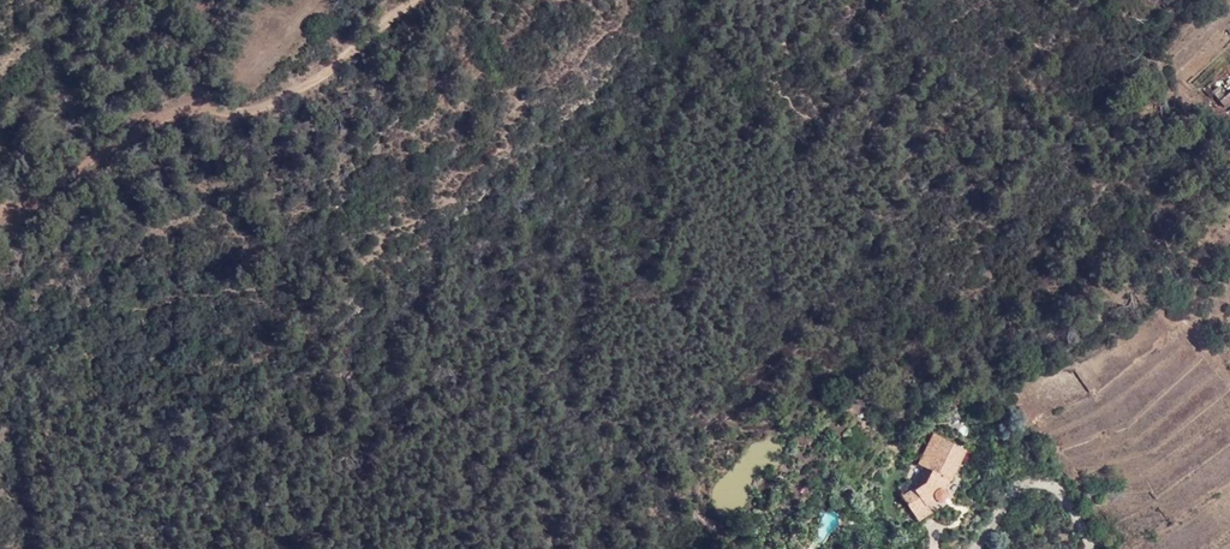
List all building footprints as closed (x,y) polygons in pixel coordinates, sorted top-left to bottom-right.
[(1204,88),(1211,97),(1214,94),(1220,101),(1229,92),(1229,66),(1204,88)] [(914,511),(927,502),(937,496),(943,498),(948,493),(945,488),(951,477),(952,478),(968,448),(937,432),(922,462),(930,466),(925,476),(929,479),(905,497),(914,511)] [(932,510),(927,502),(914,511),(919,519),(932,510)]
